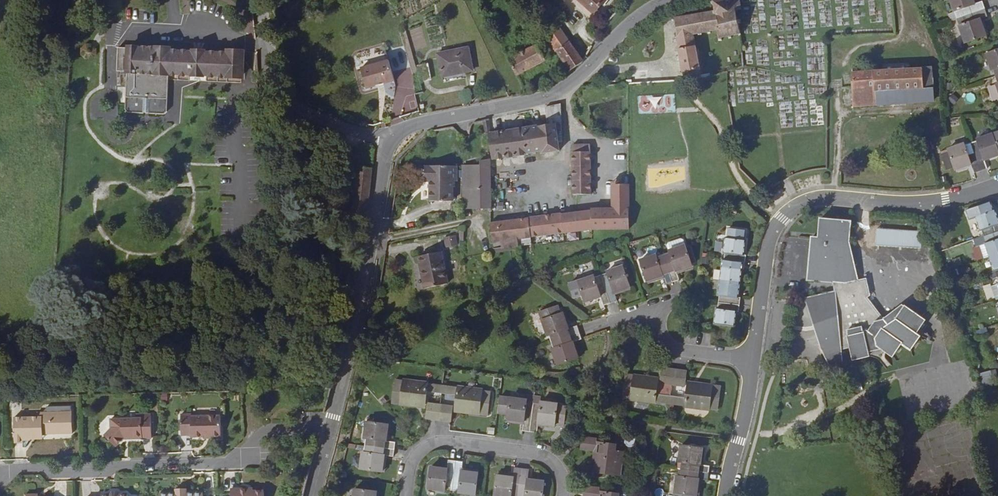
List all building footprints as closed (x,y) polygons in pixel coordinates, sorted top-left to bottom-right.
[(591,17),(604,3),(604,2),(605,0),(573,0),(591,17)] [(694,47),(692,35),(696,34),(697,36),(699,36),(699,34),(706,32),(707,34),(709,34),(709,32),(716,30),(718,41),(720,41),(720,39),(727,37),(727,40),(730,39),(730,37),(736,36),(737,37),(739,37),(737,25),(739,25),(738,22),(736,22),(734,13),(737,12),(736,10),(739,10),(737,0),(723,0),(723,2),(715,4),(715,1),(713,2),(713,4),(711,4),(711,7),(713,7),(714,13),(706,15),(705,13),(703,14),(703,15),(675,19),(675,17),(673,18),(673,20),(671,20),(672,22),(673,22),(676,37),(674,37),(675,39),(676,39),(678,50),(694,47)] [(954,20),(983,10),(980,3),(972,6),(970,0),(946,0),(951,14),(952,13),(954,20)] [(256,32),(253,7),(248,7),(249,20),(251,32),(256,32)] [(983,10),(954,20),(957,26),(955,27),(961,43),(982,36),(976,20),(985,17),(983,10)] [(142,11),(143,22),(150,21),(149,11),(142,11)] [(539,18),(544,26),(550,22),(545,14),(539,18)] [(546,43),(568,75),(582,65),(554,28),(541,36),(543,39),(546,43)] [(538,47),(508,64),(511,72),(516,80),(545,64),(544,62),(550,59),(548,55),(549,55),(544,44),(546,43),(543,39),(536,43),(538,47)] [(81,49),(81,56),(86,61),(92,61),(97,56),(97,50),(92,45),(85,45),(81,49)] [(694,47),(678,50),(677,51),(681,74),(682,74),(683,81),(690,80),(699,79),(694,47)] [(166,100),(166,87),(167,75),(215,77),(241,79),(242,54),(227,52),(227,55),(204,54),(204,52),(192,52),(192,54),(169,52),(169,50),(150,50),(116,48),(115,78),(122,79),(122,73),(125,73),(125,79),(124,95),(124,98),(124,111),(127,114),(142,114),(142,111),(147,112),(146,115),(162,116),(165,113),(166,100)] [(993,77),(997,76),(997,49),(984,54),(989,71),(991,71),(993,77)] [(467,53),(436,60),(441,81),(472,74),(467,53)] [(389,63),(361,70),(367,92),(394,85),(389,63)] [(852,106),(935,103),(933,66),(851,69),(852,106)] [(428,67),(417,69),(420,85),(431,82),(428,67)] [(632,72),(632,84),(653,83),(662,82),(662,78),(661,70),(632,72)] [(536,128),(522,130),(526,154),(540,152),(541,154),(559,151),(558,143),(562,143),(562,141),(560,105),(543,108),(546,124),(545,125),(545,126),(542,127),(542,125),(536,126),(536,128)] [(491,158),(526,154),(522,130),(489,135),(487,121),(482,122),(486,142),(489,142),(491,158)] [(975,143),(969,145),(978,172),(985,170),(982,162),(997,157),(991,136),(975,142),(975,143)] [(978,172),(969,145),(963,147),(962,146),(944,152),(951,173),(968,167),(971,175),(978,172)] [(571,146),(571,195),(589,196),(588,146),(571,146)] [(461,188),(488,187),(487,159),(477,160),(477,165),(460,166),(461,188)] [(351,215),(365,218),(371,187),(373,170),(357,167),(351,215)] [(453,168),(424,174),(424,182),(429,182),(428,201),(449,201),(449,182),(453,182),(453,168)] [(617,184),(609,184),(610,208),(589,209),(589,210),(559,214),(559,215),(562,234),(592,230),(627,229),(627,183),(617,184)] [(489,207),(488,187),(461,188),(461,208),(489,207)] [(982,238),(997,233),(997,224),(996,225),(992,211),(974,218),(978,231),(979,230),(982,238)] [(562,234),(559,215),(559,214),(559,213),(526,218),(526,219),(489,224),(491,243),(511,240),(516,239),(517,247),(529,245),(529,238),(562,234)] [(889,328),(885,322),(865,299),(867,297),(864,280),(855,281),(846,243),(845,242),(846,222),(817,221),(816,239),(810,239),(807,283),(835,285),(834,293),(806,300),(811,309),(810,311),(810,313),(811,315),(826,341),(821,348),(825,352),(825,358),(827,360),(828,361),(830,363),(832,364),(835,363),(838,362),(840,361),(842,358),(842,355),(841,350),(851,348),(854,360),(888,353),(894,357),(902,345),(911,352),(921,338),(916,335),(897,322),(889,328)] [(924,232),(879,228),(878,244),(923,248),(924,232)] [(982,238),(984,245),(983,246),(987,258),(997,255),(997,233),(982,238)] [(511,240),(491,243),(492,250),(517,247),(516,239),(511,240)] [(671,255),(664,257),(673,285),(680,282),(678,276),(677,273),(692,267),(691,264),(695,262),(690,248),(686,250),(684,243),(680,241),(669,245),(669,248),(671,255)] [(724,261),(744,263),(745,257),(741,256),(743,243),(724,241),(722,254),(725,254),(724,261)] [(417,257),(423,288),(445,284),(439,253),(417,257)] [(987,258),(992,272),(993,271),(996,278),(997,278),(997,255),(987,258)] [(673,285),(664,257),(657,259),(656,258),(641,263),(648,283),(663,278),(664,281),(666,287),(673,285)] [(743,271),(744,263),(724,261),(723,269),(720,268),(718,282),(738,284),(740,271),(743,271)] [(694,271),(692,267),(677,273),(678,276),(694,271)] [(609,275),(601,277),(611,305),(618,303),(616,296),(615,293),(630,288),(623,268),(608,273),(609,275)] [(611,305),(601,277),(595,280),(594,278),(579,283),(586,303),(601,298),(602,301),(604,307),(611,305)] [(736,300),(738,284),(718,282),(716,297),(719,297),(718,303),(739,306),(740,300),(736,300)] [(631,291),(630,288),(615,293),(616,296),(631,291)] [(601,298),(586,303),(587,306),(602,301),(601,298)] [(738,314),(739,306),(718,303),(717,311),(715,311),(713,324),(733,327),(735,313),(738,314)] [(903,306),(885,322),(889,328),(897,322),(916,335),(925,323),(903,306)] [(550,336),(552,342),(579,333),(577,327),(571,329),(567,330),(562,315),(559,316),(556,307),(539,313),(547,337),(550,336)] [(565,314),(562,315),(567,330),(571,329),(565,314)] [(579,333),(552,342),(555,349),(552,350),(557,366),(578,359),(572,343),(575,343),(581,341),(579,333)] [(572,343),(578,359),(580,358),(575,343),(572,343)] [(671,386),(673,370),(663,369),(661,380),(661,384),(671,386)] [(686,372),(673,370),(671,386),(684,387),(686,372)] [(982,385),(997,383),(995,370),(980,372),(982,385)] [(658,383),(648,381),(649,378),(627,376),(624,398),(632,399),(631,401),(655,404),(656,402),(662,403),(662,397),(664,397),(670,398),(671,386),(661,384),(661,385),(658,385),(658,383)] [(392,406),(414,408),(414,405),(424,406),(425,393),(433,394),(434,387),(426,387),(426,385),(403,382),(403,384),(395,383),(392,406)] [(719,386),(697,384),(697,388),(687,387),(685,400),(678,399),(677,405),(684,406),(684,408),(685,408),(708,411),(708,408),(716,410),(719,386)] [(454,396),(453,409),(463,411),(462,413),(484,416),(487,394),(479,393),(479,390),(455,388),(455,389),(448,389),(447,395),(454,396)] [(529,434),(533,406),(526,405),(526,402),(499,399),(497,417),(507,418),(507,422),(524,424),(523,427),(522,434),(529,434)] [(540,407),(533,406),(529,434),(537,435),(537,429),(537,426),(554,428),(556,406),(541,404),(540,407)] [(437,422),(439,407),(427,406),(425,420),(437,422)] [(450,409),(439,407),(437,422),(449,423),(450,409)] [(34,418),(11,418),(11,444),(21,444),(21,446),(24,446),(28,441),(40,441),(40,438),(71,438),(70,413),(34,414),(34,418)] [(114,447),(121,440),(122,438),(129,437),(129,440),(149,439),(148,415),(133,415),(133,420),(108,420),(108,430),(102,436),(114,447)] [(190,438),(203,438),(202,437),(208,437),(208,439),(219,439),(219,416),(189,417),(189,415),(179,415),(179,436),(189,435),(190,438)] [(367,447),(395,451),(396,443),(390,442),(386,442),(388,426),(367,423),(365,439),(367,439),(367,447)] [(615,436),(585,432),(584,439),(581,440),(580,451),(593,453),(591,474),(618,477),(621,454),(614,453),(615,436)] [(394,458),(395,451),(367,447),(366,454),(363,454),(362,470),(383,472),(385,457),(388,457),(394,458)] [(682,465),(681,472),(685,472),(709,476),(710,469),(703,468),(700,467),(702,451),(685,449),(682,449),(679,464),(682,465)] [(444,490),(452,491),(456,462),(448,461),(446,471),(431,469),(428,490),(444,493),(444,490)] [(452,491),(459,492),(459,494),(473,495),(474,495),(477,475),(461,473),(461,469),(462,463),(456,462),(452,491)] [(520,470),(513,469),(512,475),(512,479),(496,476),(493,495),(517,495),(520,470)] [(517,495),(542,495),(543,483),(526,480),(526,477),(527,471),(520,470),(517,495)] [(685,495),(697,495),(698,483),(701,483),(708,483),(709,476),(685,472),(681,472),(680,479),(677,479),(675,495),(684,495),(685,495)] [(163,495),(207,495),(206,494),(188,494),(188,487),(181,487),(179,485),(174,485),(171,487),(164,487),(165,495),(163,495)] [(584,487),(583,495),(613,495),(613,494),(598,492),(598,489),(584,487)]
